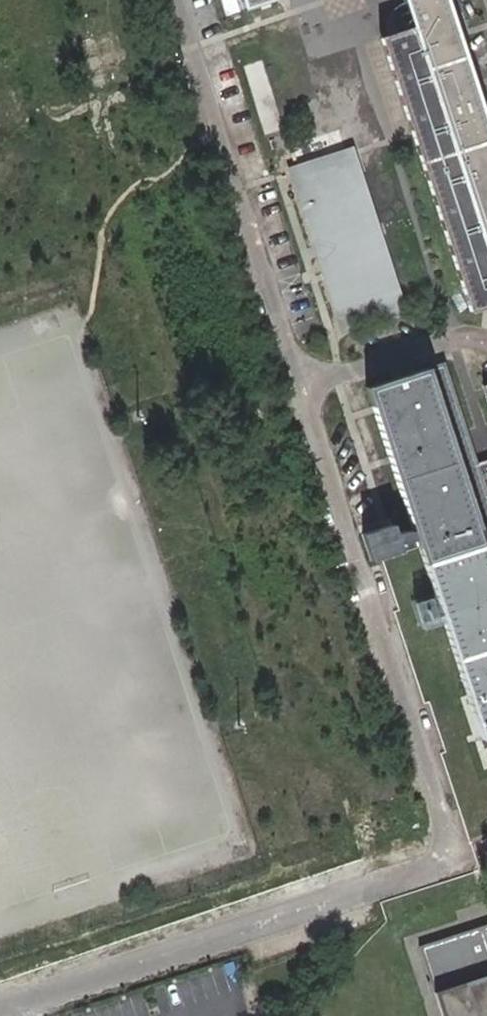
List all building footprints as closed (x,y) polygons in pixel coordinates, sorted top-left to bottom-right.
[(242,11),(280,0),(239,0),(242,11)] [(322,2),(328,20),(357,11),(373,6),(371,0),(321,0),(322,2)] [(443,0),(398,0),(400,5),(408,29),(389,35),(409,69),(420,65),(423,76),(396,85),(462,287),(465,286),(472,306),(480,304),(482,280),(486,279),(486,137),(443,0)] [(408,29),(400,5),(397,7),(395,9),(393,11),(390,15),(389,18),(388,21),(388,24),(388,32),(389,35),(408,29)] [(389,35),(388,35),(380,38),(396,85),(423,76),(420,65),(409,69),(389,35)] [(335,121),(308,130),(316,152),(343,143),(335,121)] [(351,157),(291,176),(343,328),(402,307),(351,157)] [(465,286),(462,287),(470,312),(486,307),(486,279),(482,280),(480,304),(472,306),(465,286)] [(484,500),(472,466),(439,364),(364,389),(416,549),(486,526),(486,509),(484,500)] [(484,500),(486,499),(486,461),(472,466),(484,500)] [(416,549),(479,739),(486,736),(486,526),(416,549)] [(431,596),(416,599),(421,625),(436,621),(431,596)] [(416,945),(441,1015),(486,1015),(486,924),(416,945)]
